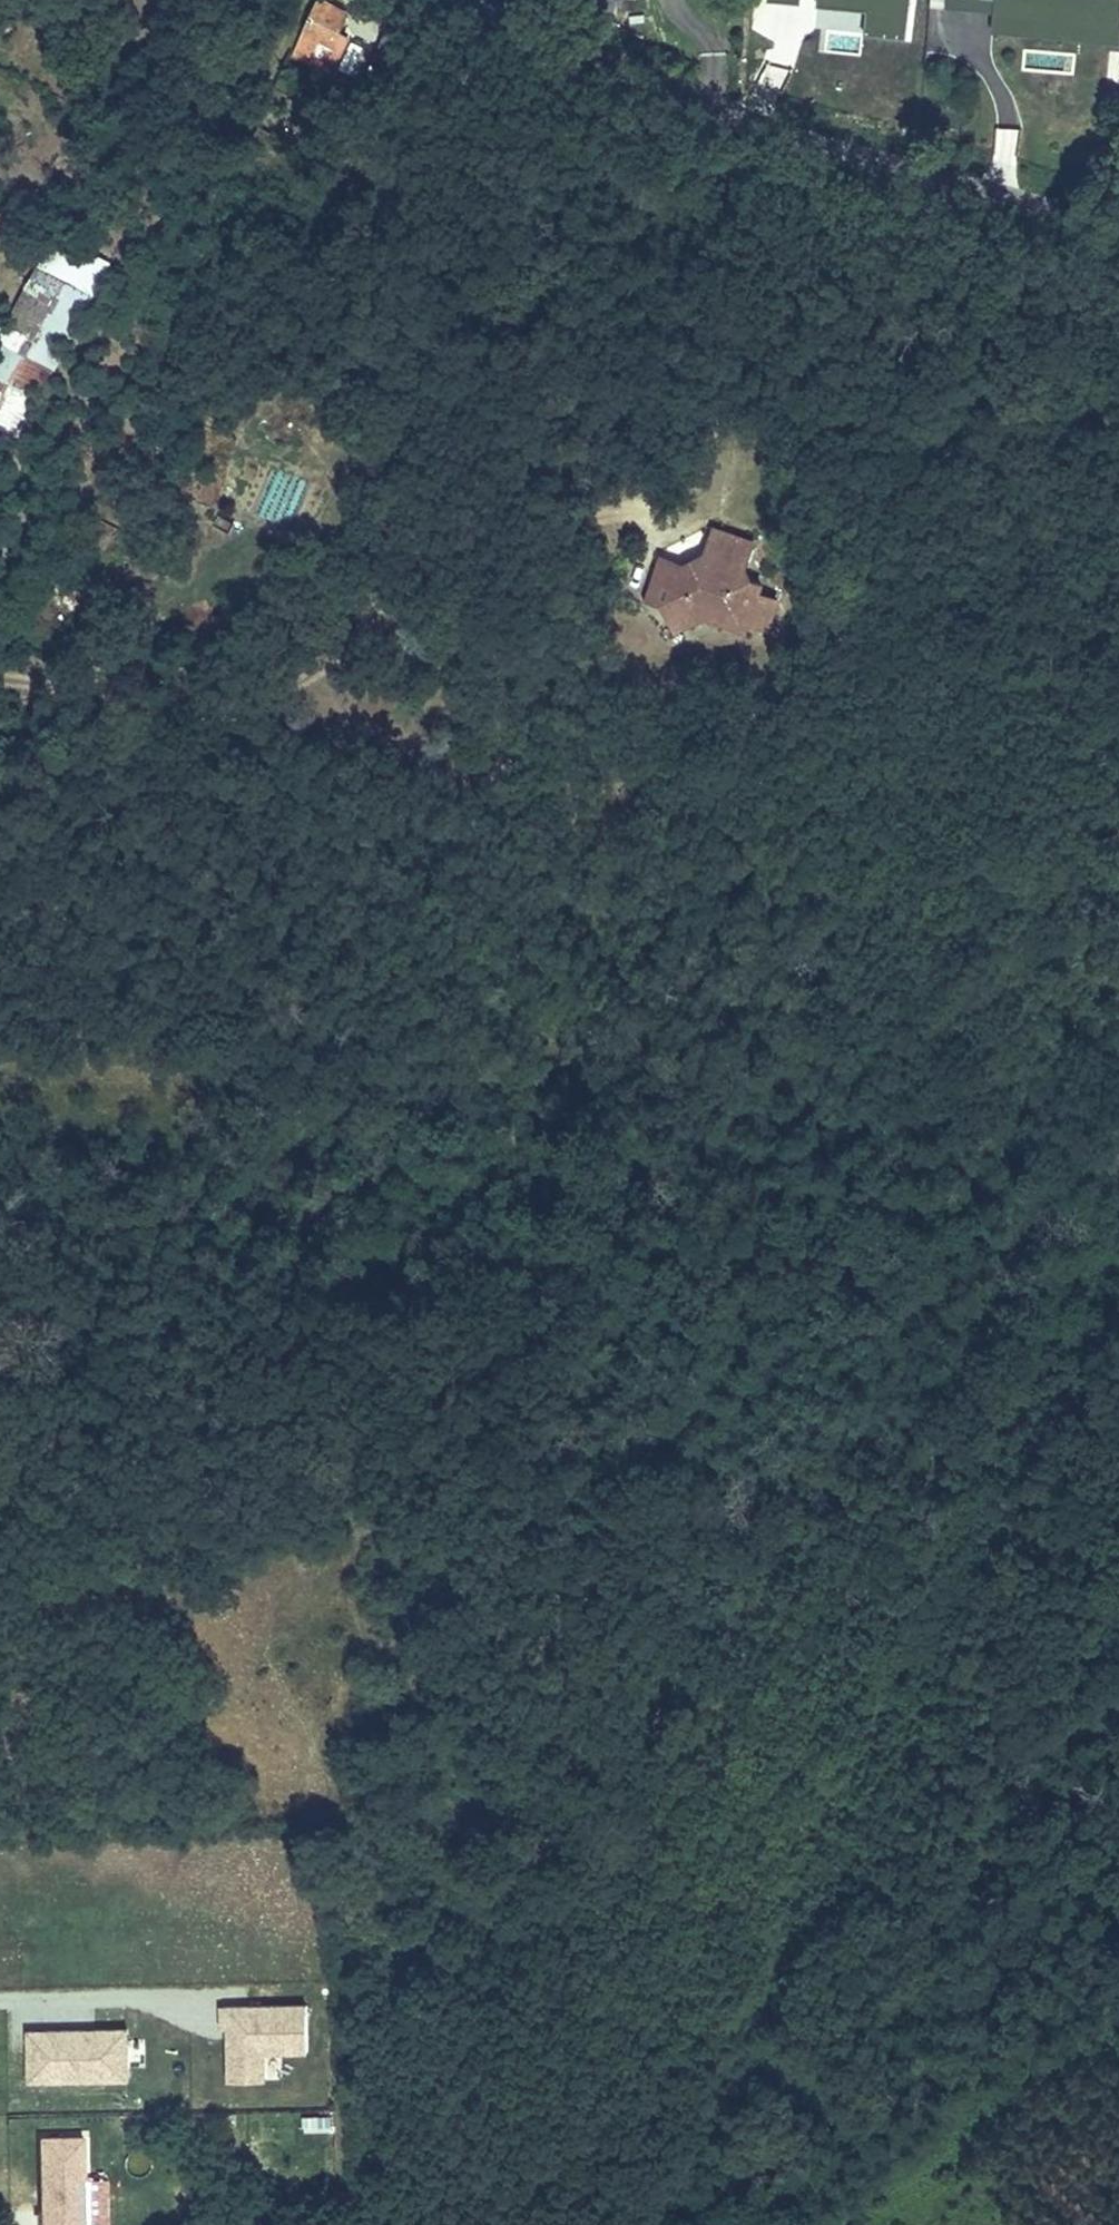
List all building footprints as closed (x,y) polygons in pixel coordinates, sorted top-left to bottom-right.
[(340,13),(321,3),(292,56),(315,68),(323,54),(336,61),(350,36),(333,27),(340,13)] [(328,75),(336,61),(323,54),(315,68),(328,75)] [(0,377),(0,440),(10,446),(112,258),(75,239),(0,377)] [(762,584),(751,581),(746,563),(753,541),(716,528),(707,554),(712,565),(700,571),(695,560),(685,565),(663,558),(655,579),(670,584),(690,624),(707,615),(747,629),(750,620),(769,626),(778,600),(759,593),(762,584)] [(670,584),(655,579),(648,599),(664,604),(677,630),(690,624),(670,584)] [(221,2004),(222,2085),(265,2084),(265,2057),(306,2056),(306,2004),(221,2004)] [(128,2085),(128,2029),(24,2029),(24,2085),(128,2085)] [(133,2069),(147,2067),(142,2037),(128,2039),(133,2069)] [(38,2136),(38,2224),(85,2224),(85,2136),(38,2136)]
